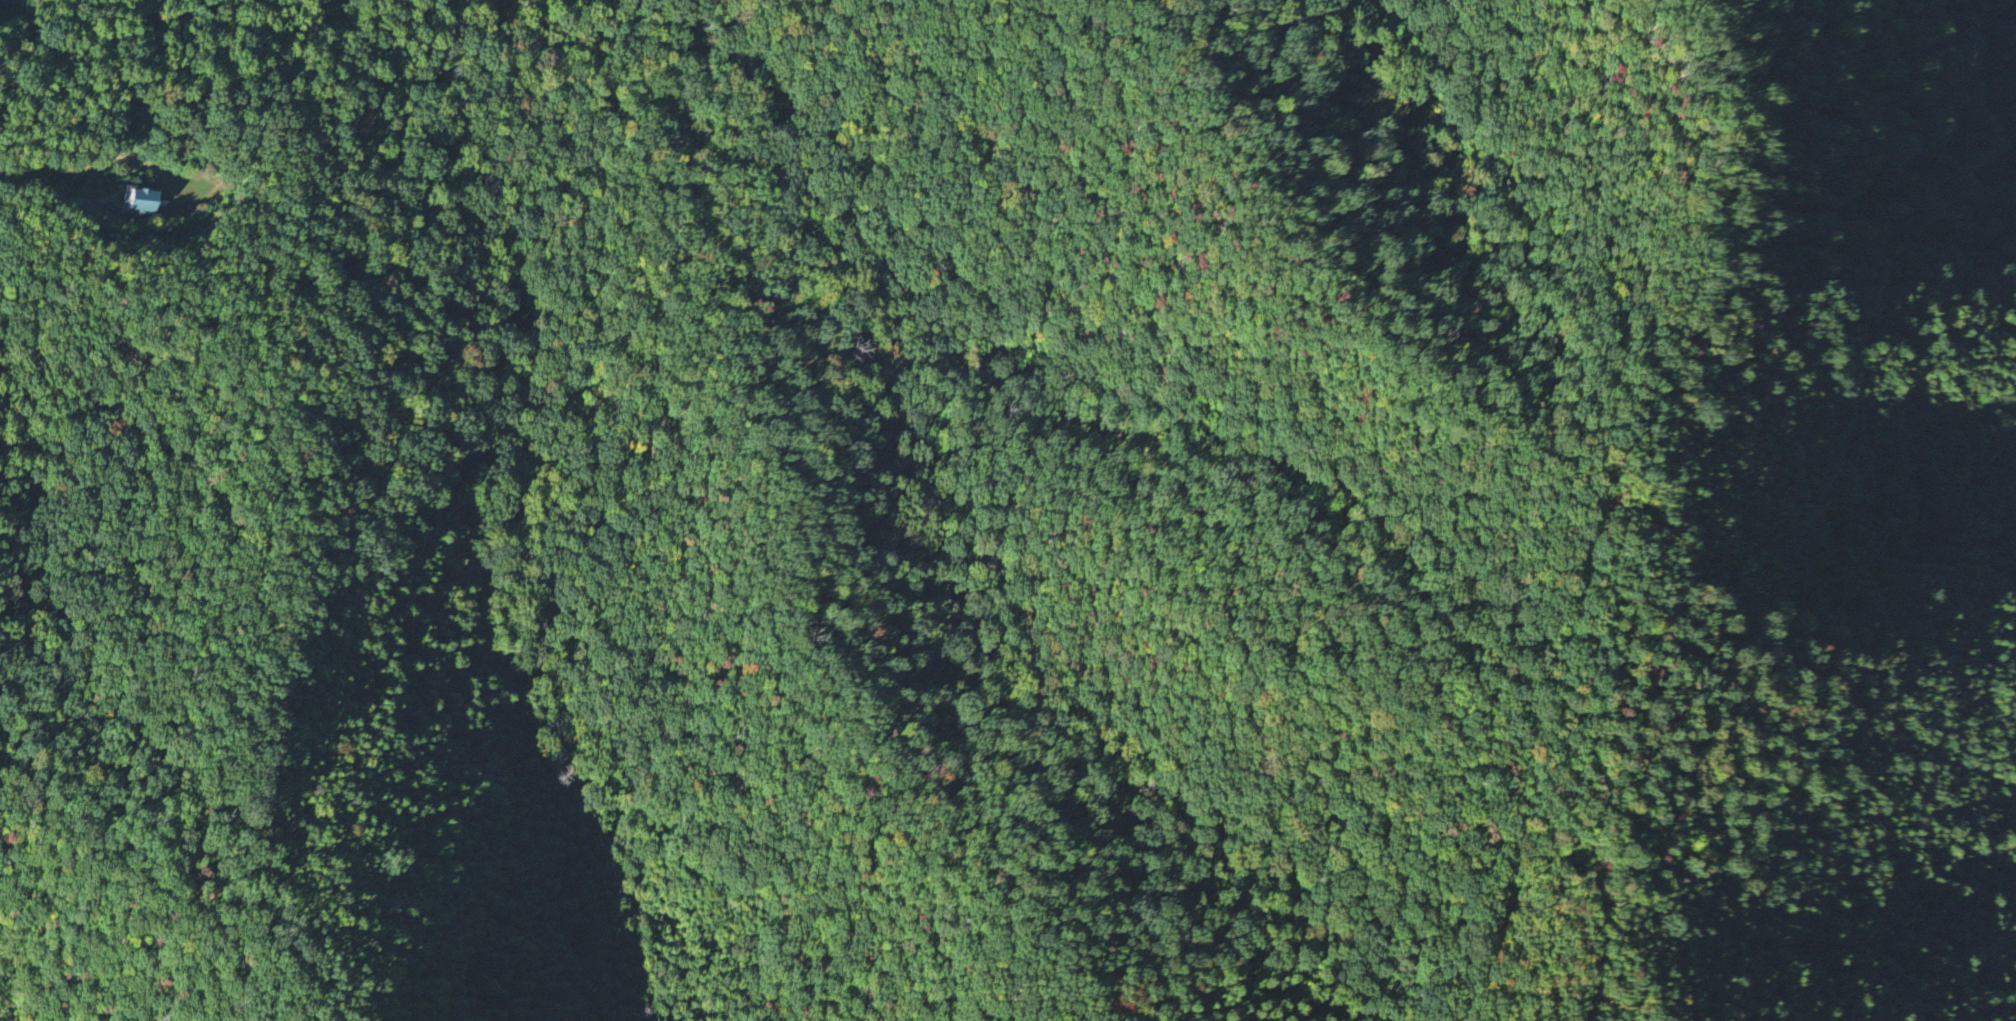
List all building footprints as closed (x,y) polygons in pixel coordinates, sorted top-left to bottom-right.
[(125,211),(158,212),(158,187),(126,186),(125,211)]
